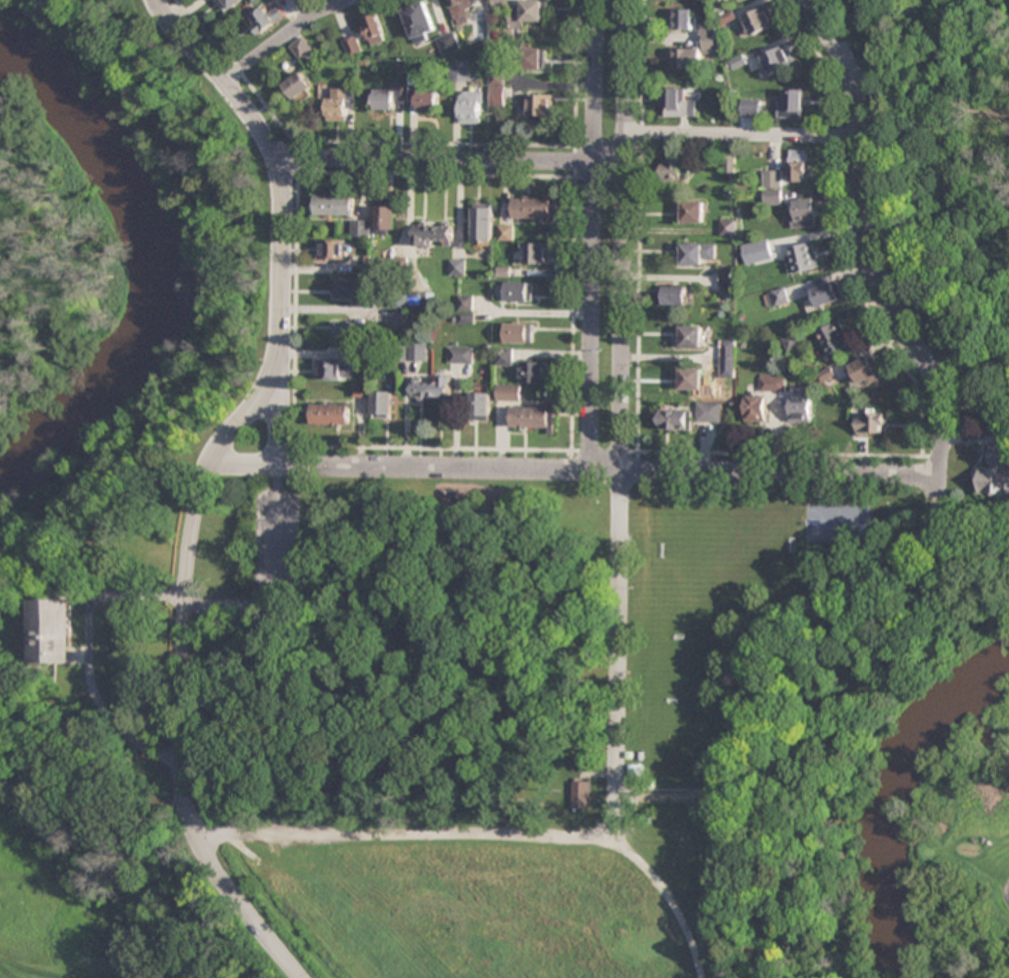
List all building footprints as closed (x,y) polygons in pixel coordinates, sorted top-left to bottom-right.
[(228,12),(245,0),(219,0),(228,12)] [(471,22),(467,3),(482,0),(450,0),(455,25),(471,22)] [(511,10),(511,23),(546,23),(546,1),(521,1),(521,10),(511,10)] [(437,31),(424,2),(403,11),(415,40),(437,31)] [(253,35),(280,22),(272,6),(245,19),(253,35)] [(767,6),(742,19),(751,37),(777,24),(767,6)] [(673,10),(673,30),(694,30),(694,10),(673,10)] [(378,14),(363,18),(371,46),(386,42),(378,14)] [(719,28),(703,28),(703,49),(672,50),(672,70),(702,70),(702,54),(719,54),(719,28)] [(439,38),(444,55),(460,50),(456,34),(439,38)] [(343,41),(349,56),(362,51),(356,36),(343,41)] [(291,46),(301,60),(313,51),(303,37),(291,46)] [(761,56),(771,75),(796,63),(787,44),(761,56)] [(547,49),(524,49),(524,70),(547,70),(547,49)] [(451,63),(451,82),(470,82),(470,63),(451,63)] [(296,103),(315,89),(302,72),(283,85),(296,103)] [(410,101),(419,101),(419,112),(439,112),(439,90),(421,90),(421,75),(410,75),(410,101)] [(404,85),(375,85),(375,111),(395,111),(395,101),(404,101),(404,85)] [(493,88),(493,106),(503,106),(503,88),(493,88)] [(665,117),(697,117),(697,100),(686,100),(686,89),(665,89),(665,117)] [(355,111),(355,90),(327,90),(327,121),(349,121),(349,111),(355,111)] [(805,117),(805,90),(780,90),(780,117),(805,117)] [(483,93),(461,93),(461,124),(483,124),(483,93)] [(530,96),(530,117),(555,117),(555,96),(530,96)] [(761,117),(761,100),(742,100),(742,117),(761,117)] [(809,181),(809,149),(789,149),(789,181),(809,181)] [(688,180),(688,160),(664,160),(664,180),(688,180)] [(782,170),(764,170),(764,204),(782,204),(782,170)] [(316,215),(354,215),(354,195),(316,195),(316,215)] [(557,218),(557,197),(516,197),(516,218),(557,218)] [(395,198),(376,198),(376,234),(395,234),(395,198)] [(791,200),(793,228),(822,226),(820,198),(791,200)] [(706,202),(680,202),(680,222),(706,222),(706,202)] [(494,243),(494,204),(474,204),(474,243),(494,243)] [(370,237),(371,220),(352,219),(351,237),(370,237)] [(416,245),(454,245),(454,223),(416,223),(416,245)] [(758,242),(762,260),(780,256),(775,238),(758,242)] [(317,260),(346,260),(346,240),(317,240),(317,260)] [(786,248),(791,273),(820,267),(815,242),(786,248)] [(524,243),(524,264),(551,264),(551,243),(524,243)] [(681,264),(717,264),(717,243),(681,243),(681,264)] [(390,258),(390,275),(409,275),(409,258),(390,258)] [(452,275),(466,274),(466,260),(452,260),(452,275)] [(722,286),(734,286),(734,272),(722,272),(722,286)] [(333,297),(362,297),(362,276),(333,276),(333,297)] [(813,289),(819,307),(845,298),(838,281),(813,289)] [(535,301),(535,282),(508,282),(508,301),(535,301)] [(689,306),(690,286),(662,285),(662,305),(689,306)] [(790,302),(787,287),(770,291),(774,306),(790,302)] [(407,309),(428,309),(428,292),(393,292),(393,326),(407,326),(407,309)] [(852,345),(843,321),(821,329),(829,353),(852,345)] [(335,342),(369,342),(369,322),(335,322),(335,342)] [(507,342),(535,342),(535,323),(507,323),(507,342)] [(705,326),(678,326),(678,348),(705,348),(705,326)] [(803,347),(799,333),(785,337),(789,351),(803,347)] [(737,340),(722,340),(722,378),(737,378),(737,340)] [(409,362),(428,362),(428,343),(409,343),(409,362)] [(450,363),(473,363),(473,348),(450,348),(450,363)] [(851,365),(861,386),(881,376),(871,355),(851,365)] [(316,380),(351,380),(351,359),(316,359),(316,380)] [(521,382),(549,382),(549,362),(521,362),(521,382)] [(704,390),(704,369),(680,369),(680,390),(704,390)] [(786,391),(786,374),(760,374),(760,391),(786,391)] [(414,377),(414,398),(452,398),(452,377),(414,377)] [(368,397),(368,382),(354,382),(354,397),(368,397)] [(522,401),(522,385),(498,385),(498,401),(522,401)] [(373,418),(393,418),(393,392),(373,392),(373,418)] [(491,420),(491,393),(472,393),(472,420),(491,420)] [(767,421),(767,396),(746,396),(746,421),(767,421)] [(791,396),(791,422),(813,422),(813,396),(791,396)] [(698,402),(698,422),(722,422),(722,402),(698,402)] [(351,404),(313,404),(313,424),(351,424),(351,404)] [(513,429),(555,429),(555,407),(513,407),(513,429)] [(661,429),(692,429),(692,410),(661,410),(661,429)] [(857,435),(887,435),(887,412),(857,412),(857,435)] [(1008,495),(1008,444),(990,444),(990,467),(980,467),(980,494),(1008,495)] [(36,597),(37,664),(75,664),(75,596),(36,597)] [(558,801),(577,801),(577,784),(558,784),(558,801)]
